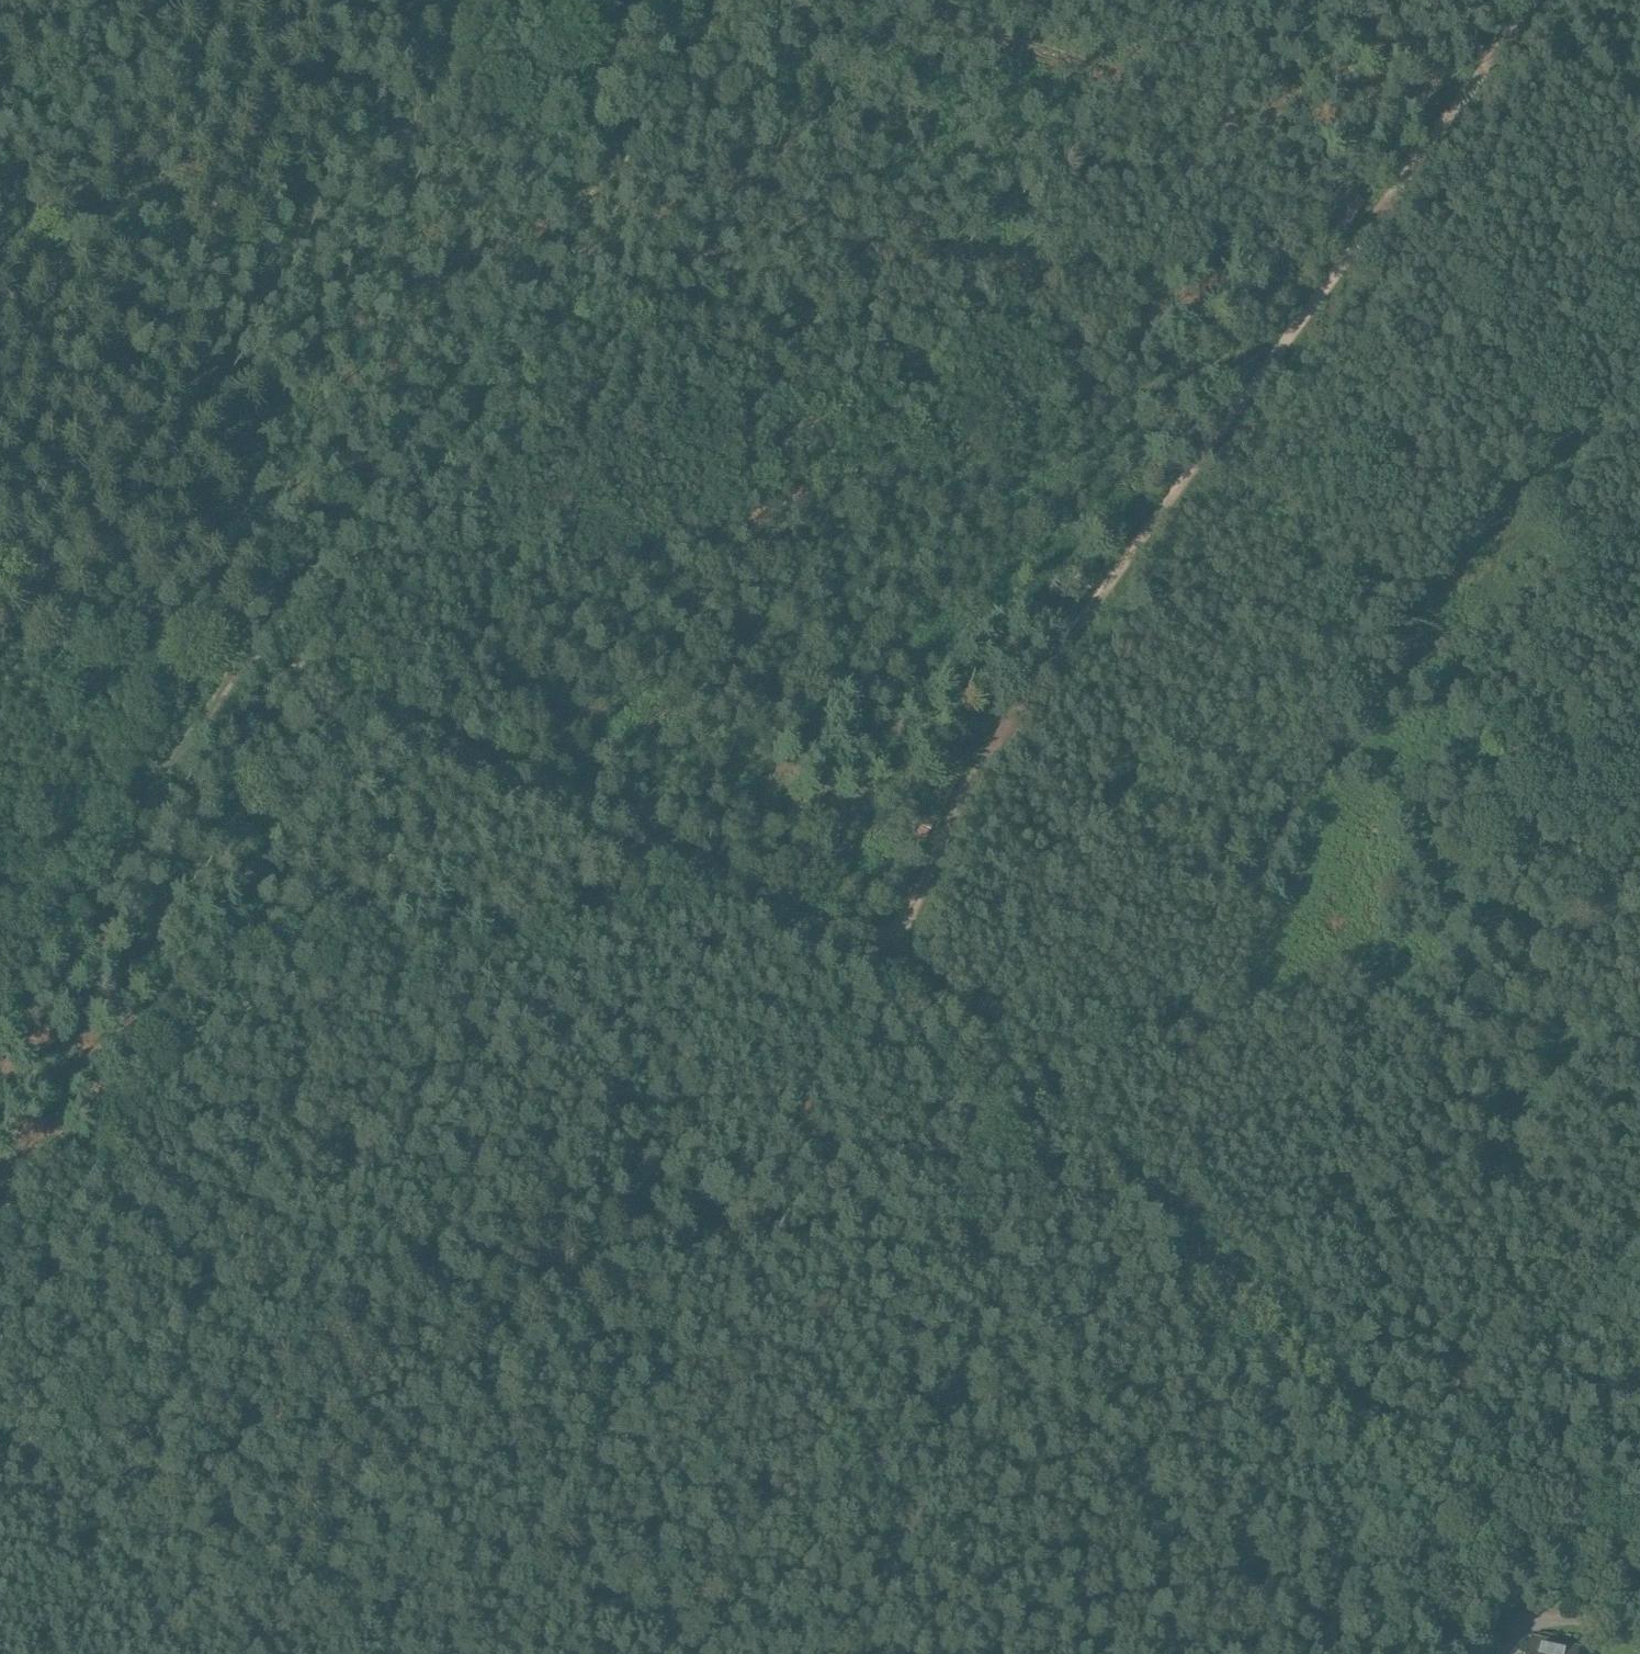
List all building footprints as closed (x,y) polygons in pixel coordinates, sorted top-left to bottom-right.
[(1533,1643),(1532,1646),(1530,1653),(1579,1653),(1533,1643)]
